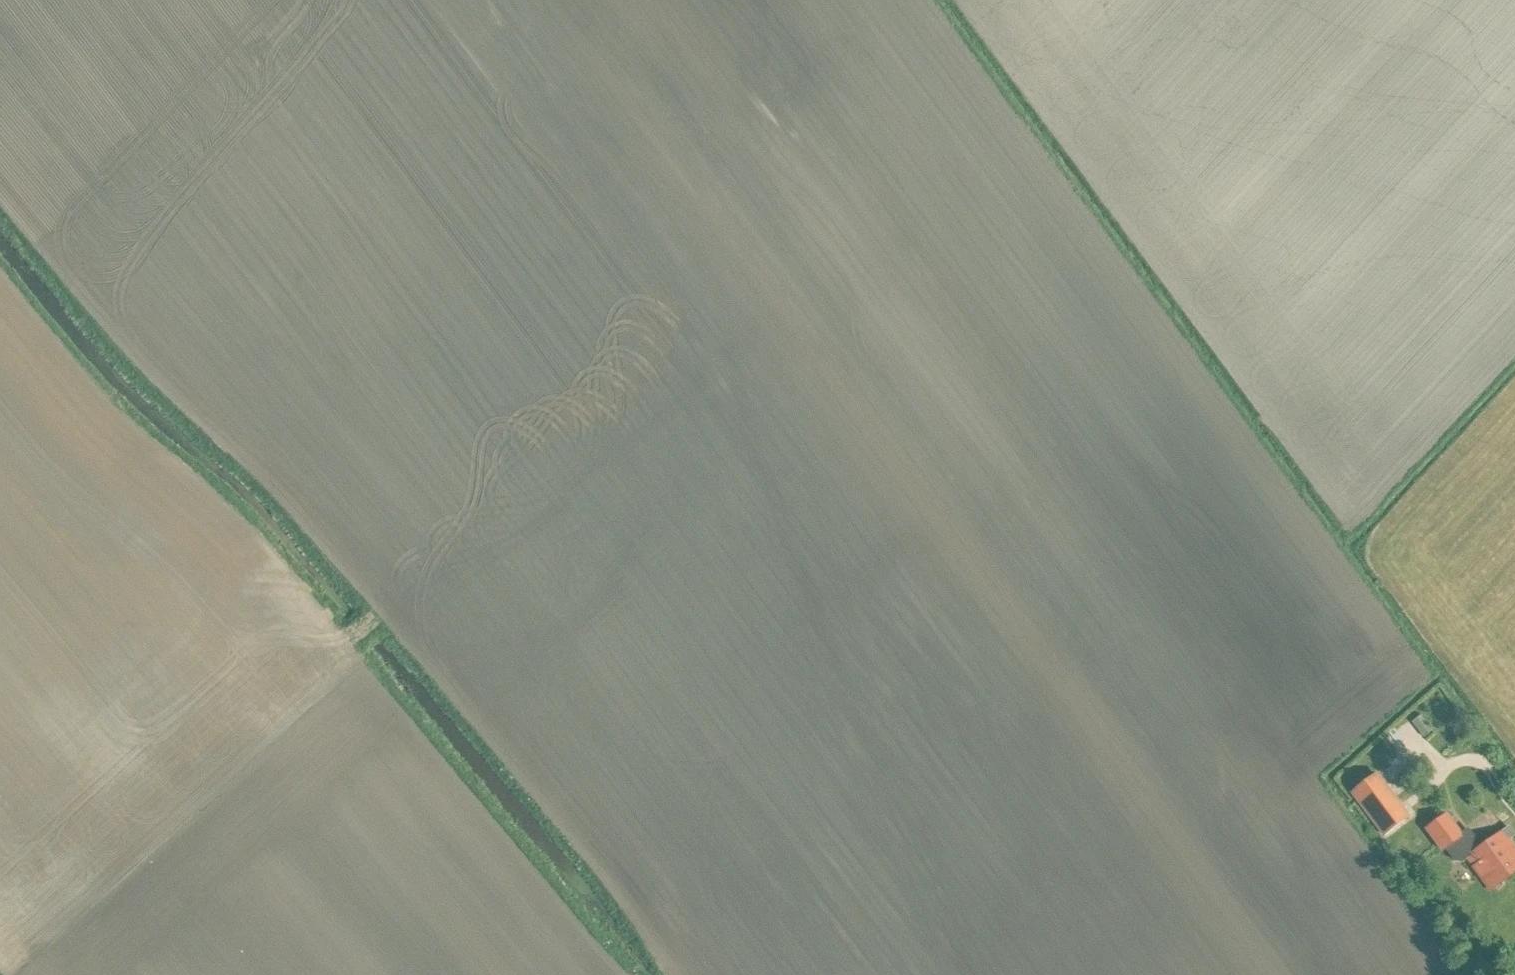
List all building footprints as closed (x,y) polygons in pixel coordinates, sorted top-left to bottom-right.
[(1397,802),(1377,776),(1353,794),(1384,835),(1393,829),(1382,814),(1397,802)] [(1448,814),(1428,830),(1445,851),(1447,850),(1456,861),(1466,863),(1470,860),(1492,889),(1514,871),(1514,849),(1508,840),(1513,837),(1510,829),(1486,847),(1471,828),(1463,834),(1448,814)]
